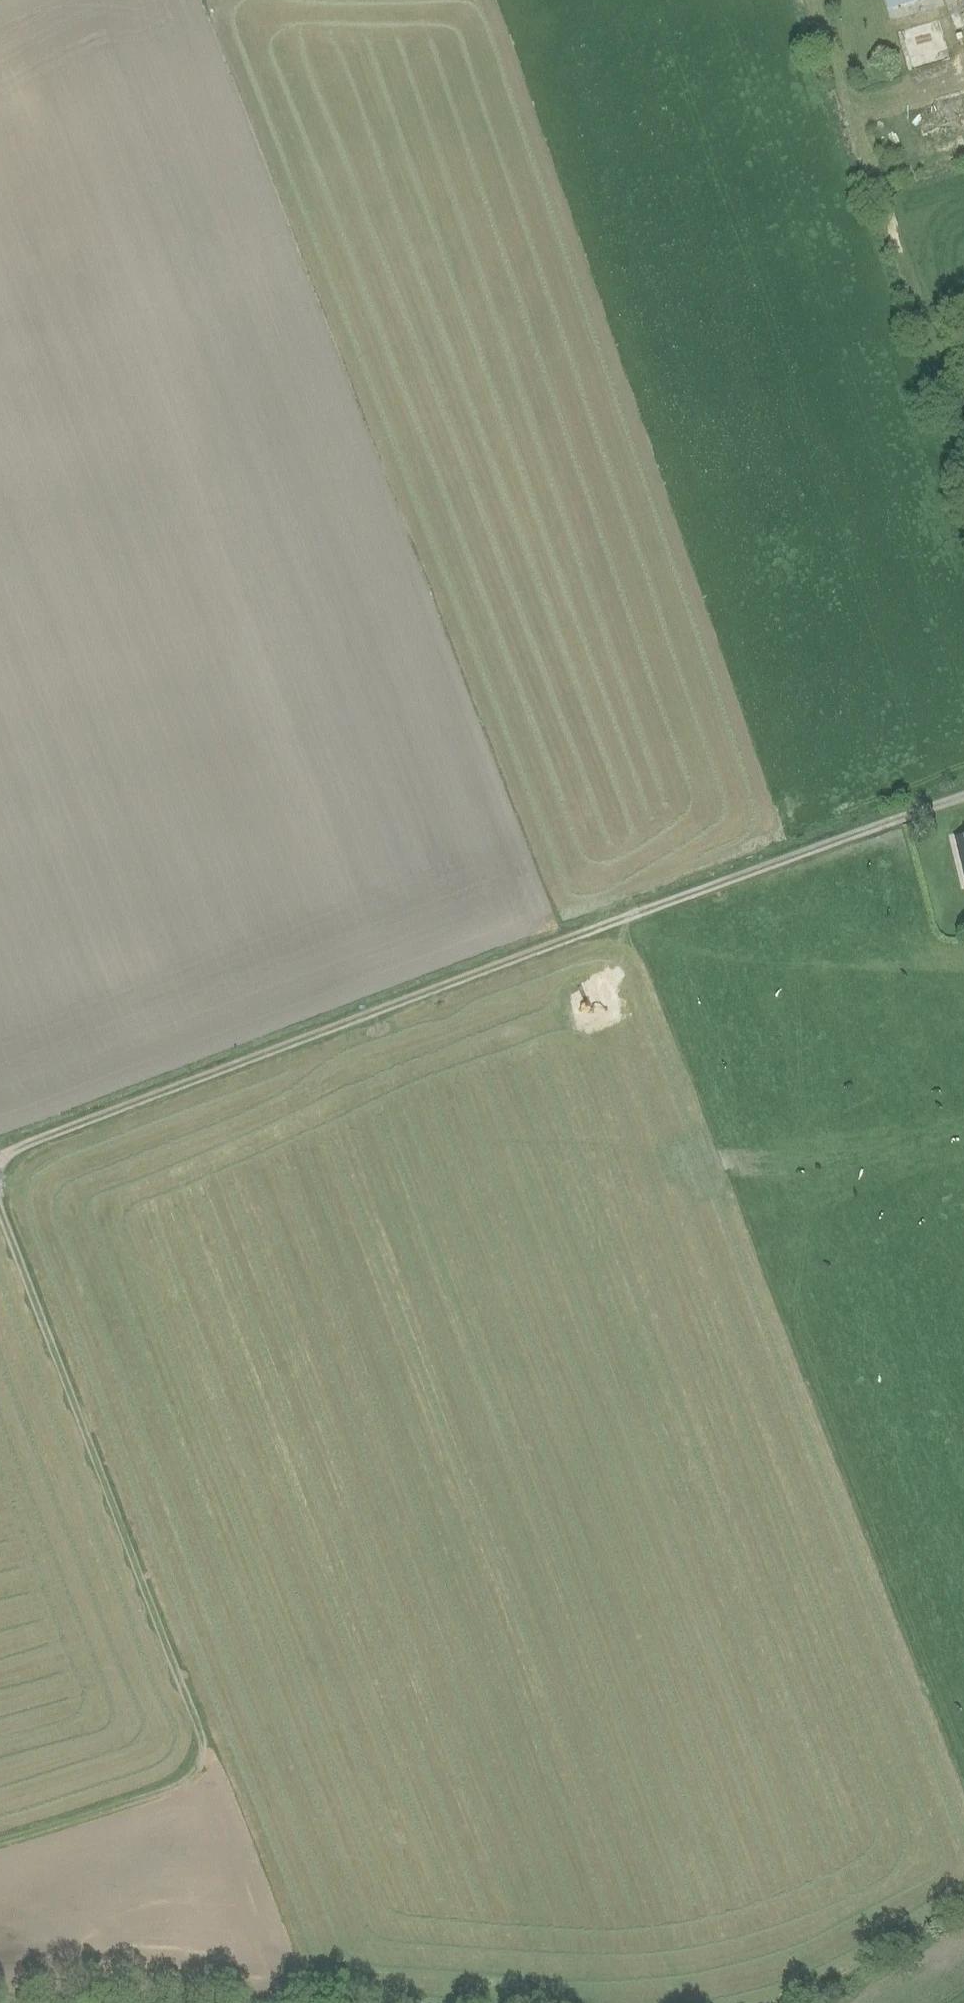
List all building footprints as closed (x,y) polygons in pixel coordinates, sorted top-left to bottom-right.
[(956,843),(963,877),(963,841),(956,843)]
